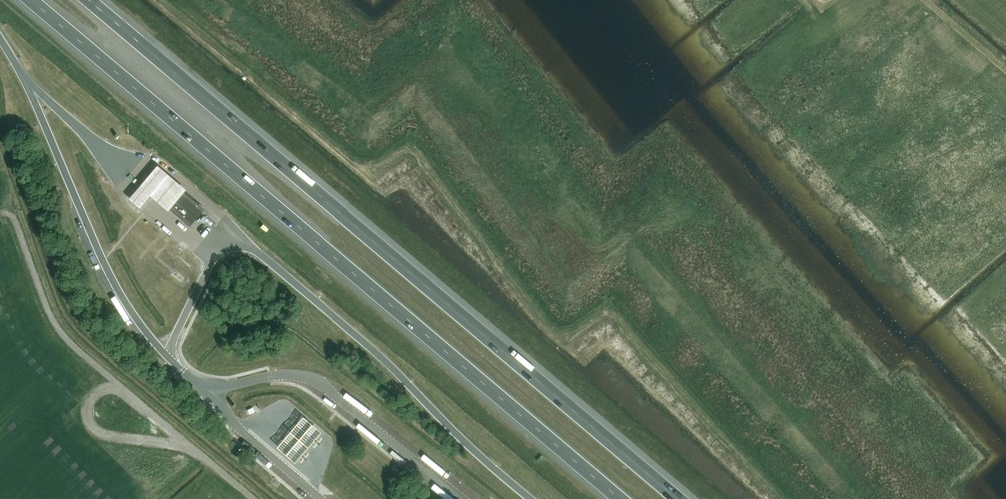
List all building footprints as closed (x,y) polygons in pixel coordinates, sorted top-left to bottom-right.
[(149,195),(167,210),(185,189),(156,165),(129,198),(139,207),(149,195)] [(179,188),(164,206),(190,228),(205,209),(179,188)] [(302,416),(276,447),(294,462),(320,431),(302,416)]
